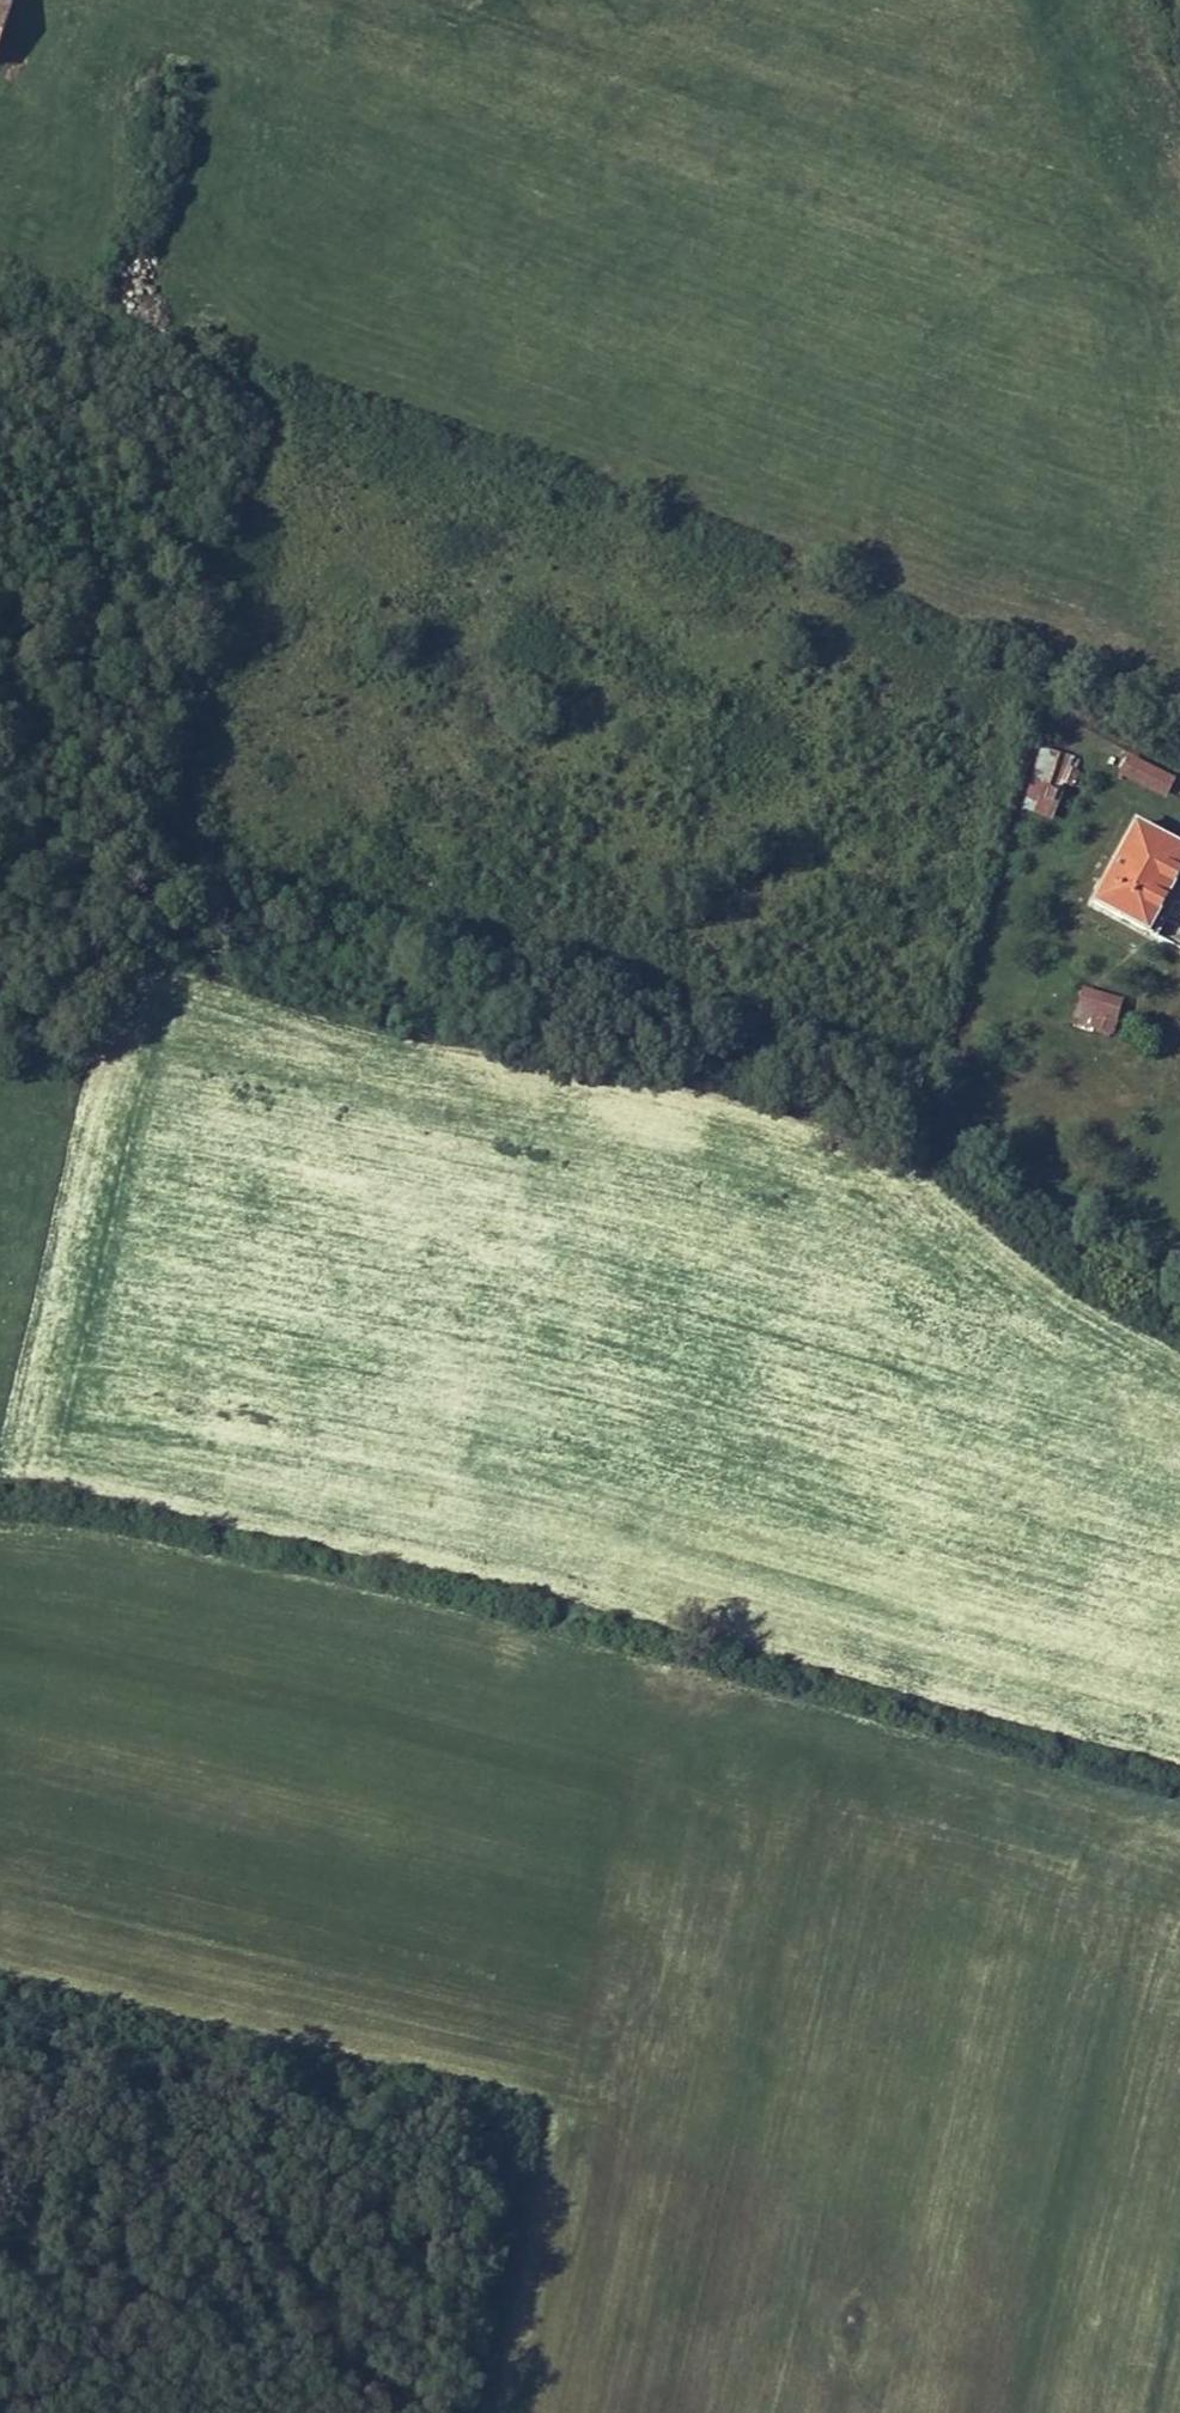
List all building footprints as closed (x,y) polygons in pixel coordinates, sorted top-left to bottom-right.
[(12,9),(0,5),(0,43),(12,9)] [(1025,808),(1039,813),(1042,804),(1048,789),(1060,757),(1041,750),(1025,808)] [(1125,757),(1118,782),(1167,797),(1174,772),(1125,757)] [(1062,794),(1059,793),(1048,789),(1042,804),(1057,809),(1062,794)] [(1053,818),(1057,809),(1042,804),(1039,813),(1053,818)] [(1135,824),(1094,902),(1148,931),(1179,871),(1179,848),(1135,824)] [(1148,931),(1157,936),(1175,903),(1179,893),(1179,871),(1148,931)] [(1078,1006),(1096,1011),(1099,997),(1082,991),(1078,1006)] [(1121,1003),(1099,997),(1096,1011),(1117,1018),(1121,1003)]
